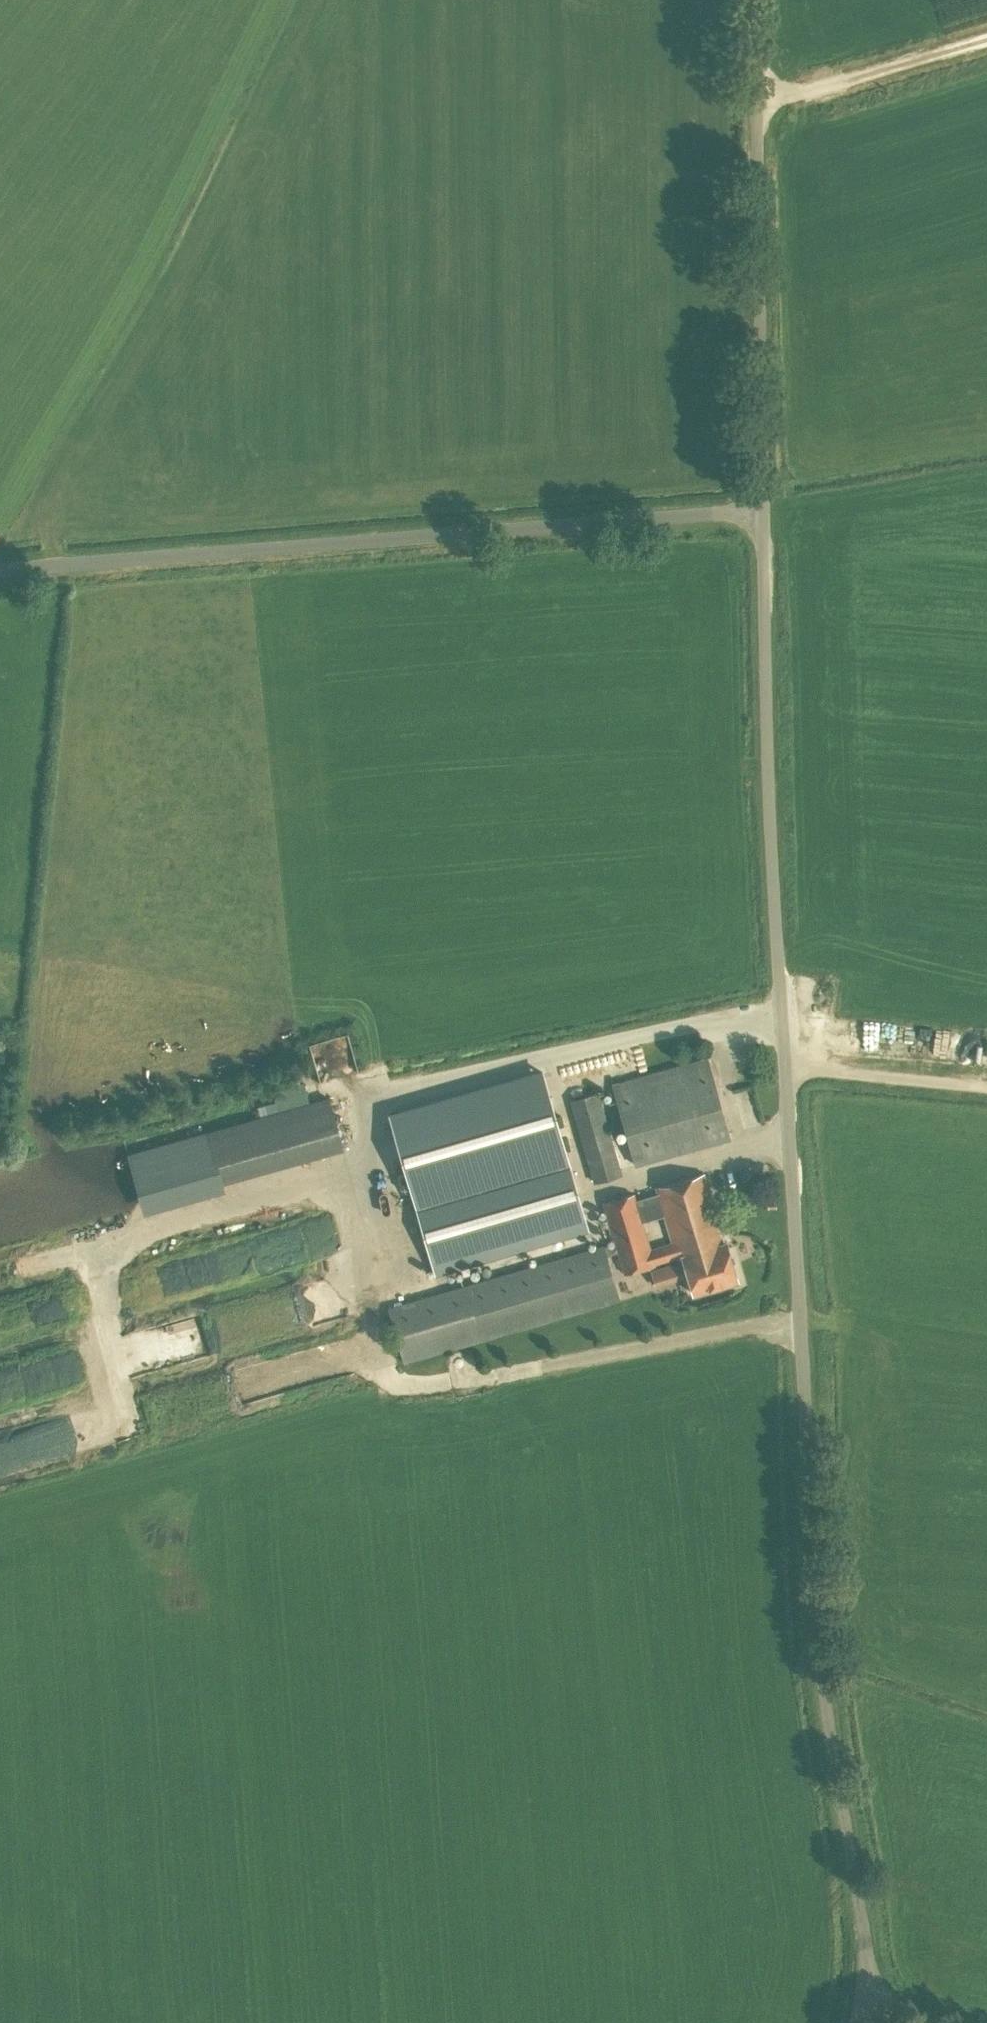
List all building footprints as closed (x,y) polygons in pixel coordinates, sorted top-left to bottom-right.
[(852,994),(851,1015),(860,1015),(861,994),(852,994)] [(747,1075),(755,1056),(746,1053),(739,1072),(747,1075)] [(633,1159),(729,1132),(707,1056),(612,1083),(633,1159)] [(542,1072),(390,1116),(436,1275),(588,1230),(542,1072)] [(593,1182),(622,1174),(598,1091),(569,1100),(593,1182)] [(219,1184),(344,1149),(329,1096),(204,1131),(219,1184)] [(637,1178),(658,1171),(655,1162),(635,1169),(637,1178)] [(683,1257),(693,1292),(737,1280),(726,1242),(725,1243),(704,1173),(655,1187),(656,1193),(636,1199),(635,1193),(602,1203),(624,1274),(655,1264),(676,1258),(677,1259),(683,1257)] [(403,1363),(620,1300),(604,1244),(388,1307),(403,1363)]
